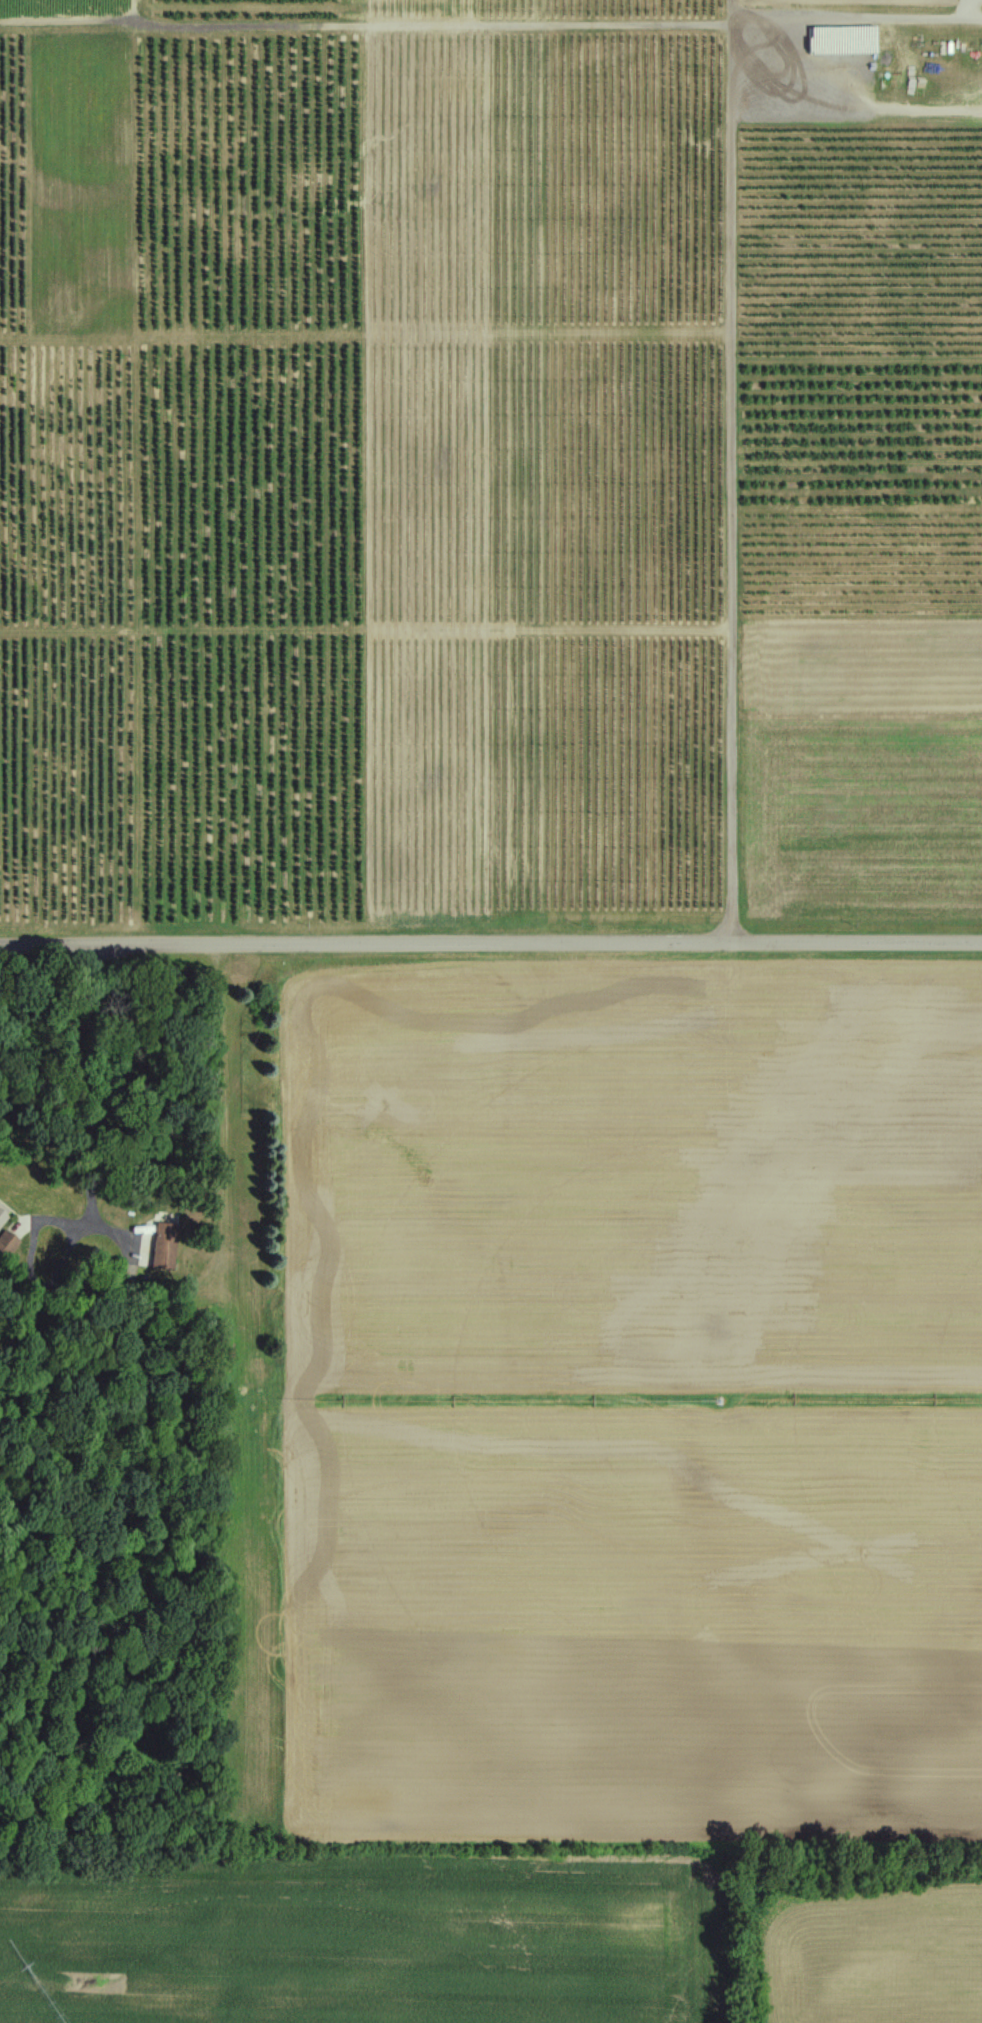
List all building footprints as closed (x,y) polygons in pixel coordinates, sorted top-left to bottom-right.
[(869,50),(869,28),(803,28),(803,50),(869,50)] [(15,1210),(0,1201),(0,1235),(15,1210)] [(156,1265),(176,1268),(181,1224),(161,1222),(156,1265)]
